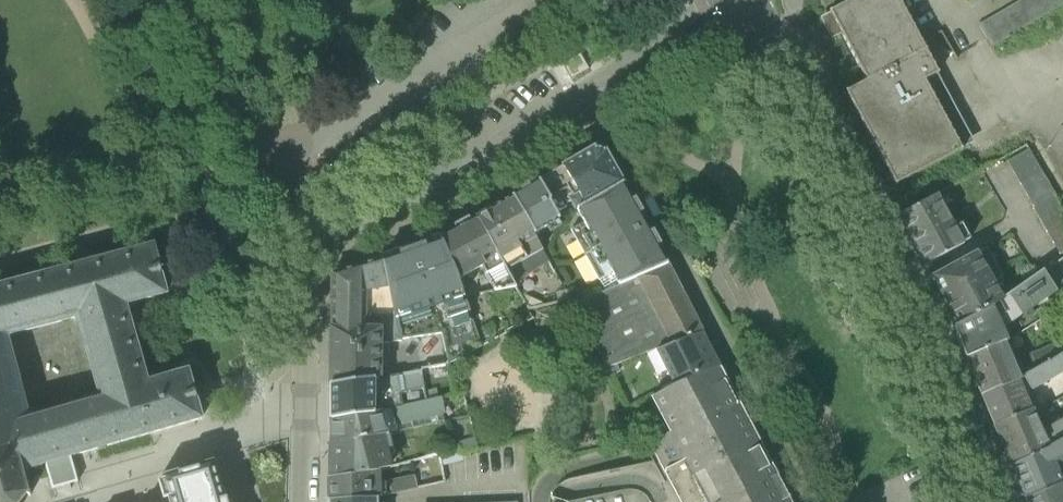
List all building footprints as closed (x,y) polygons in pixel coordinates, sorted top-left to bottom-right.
[(897,186),(899,185),(898,185),(961,150),(962,151),(964,150),(963,148),(962,148),(926,81),(927,81),(926,80),(938,74),(940,73),(939,72),(938,72),(935,66),(936,66),(935,64),(934,64),(931,59),(932,58),(931,56),(930,57),(927,51),(928,51),(927,49),(926,49),(923,43),(924,43),(923,41),(922,41),(919,35),(918,33),(918,34),(915,28),(914,26),(911,20),(910,18),(907,12),(906,10),(906,11),(903,5),(902,3),(900,0),(853,0),(832,11),(830,12),(831,14),(831,13),(843,34),(842,35),(843,37),(844,36),(847,42),(846,42),(847,44),(848,44),(851,50),(851,51),(851,52),(852,52),(855,58),(854,58),(855,60),(856,59),(859,65),(860,67),(863,73),(864,75),(867,81),(848,91),(846,92),(847,94),(848,94),(851,99),(850,100),(851,102),(852,101),(855,107),(854,107),(855,109),(856,109),(859,115),(860,117),(863,122),(863,123),(864,125),(864,124),(867,130),(868,132),(871,138),(872,140),(875,145),(875,146),(876,148),(877,147),(880,153),(879,153),(880,155),(881,155),(884,161),(883,161),(884,163),(885,163),(888,169),(887,169),(888,171),(889,170),(892,176),(892,177),(893,178),(896,184),(897,186)] [(980,24),(994,46),(1003,41),(1062,5),(1062,0),(1021,0),(980,24)] [(961,119),(974,142),(1011,123),(998,99),(961,119)] [(1039,139),(1029,145),(1062,203),(1062,180),(1039,139)] [(554,210),(561,212),(567,209),(568,205),(572,203),(577,209),(623,183),(606,153),(595,149),(541,181),(552,201),(550,204),(554,210)] [(1056,197),(1049,184),(1042,172),(1036,161),(1029,150),(1008,162),(1014,174),(1021,185),(1027,196),(1035,209),(1033,210),(1060,256),(1062,254),(1062,209),(1056,197)] [(530,187),(529,188),(551,225),(560,220),(554,210),(550,204),(552,201),(541,181),(530,187)] [(613,273),(620,286),(639,279),(669,266),(658,247),(655,241),(651,233),(646,225),(640,214),(633,201),(623,183),(577,209),(585,223),(571,231),(599,281),(613,273)] [(547,228),(551,225),(529,188),(523,191),(533,203),(547,228)] [(534,236),(547,228),(533,203),(523,191),(522,192),(512,197),(534,236)] [(899,217),(926,266),(965,244),(964,243),(955,228),(938,196),(899,217)] [(477,218),(504,265),(514,283),(549,263),(534,236),(512,197),(477,218)] [(636,199),(633,201),(640,214),(643,213),(636,199)] [(459,279),(469,274),(482,268),(486,275),(504,265),(477,218),(442,238),(459,279)] [(962,224),(955,228),(964,243),(971,239),(962,224)] [(654,231),(651,233),(658,247),(661,245),(654,231)] [(482,347),(459,279),(442,238),(384,259),(390,287),(400,341),(442,334),(449,365),(482,347)] [(149,383),(101,397),(29,417),(7,336),(78,318),(127,305),(167,294),(154,247),(0,287),(0,387),(22,471),(46,464),(53,490),(79,483),(71,457),(203,419),(189,371),(149,383)] [(988,249),(978,254),(993,284),(1004,279),(988,249)] [(1002,301),(993,284),(978,254),(935,277),(933,278),(953,313),(949,316),(948,318),(954,329),(991,308),(1002,301)] [(365,291),(390,287),(384,259),(333,274),(332,330),(365,332),(365,330),(365,291)] [(514,283),(504,265),(486,275),(495,291),(517,288),(514,283)] [(669,266),(639,279),(673,344),(673,346),(704,334),(669,266)] [(473,281),(486,275),(482,268),(469,274),(473,281)] [(991,308),(995,315),(1001,312),(1004,318),(1013,316),(1015,320),(1056,292),(1044,273),(1002,301),(991,308)] [(657,350),(673,344),(639,279),(620,286),(573,307),(606,370),(657,350)] [(365,291),(365,330),(380,330),(380,346),(401,342),(400,341),(390,287),(365,291)] [(127,305),(78,318),(101,397),(149,383),(127,305)] [(954,329),(966,359),(1005,343),(1007,342),(1001,329),(995,315),(991,308),(954,329)] [(1001,329),(1015,320),(1013,316),(1004,318),(1001,312),(995,315),(1001,329)] [(380,362),(380,346),(380,330),(365,330),(365,332),(332,330),(332,353),(332,384),(333,384),(333,385),(376,380),(381,379),(380,362)] [(675,387),(686,381),(721,368),(704,334),(673,346),(673,344),(657,350),(675,387)] [(1019,380),(1021,380),(1012,359),(1005,343),(966,359),(982,397),(1019,380)] [(1034,370),(1062,353),(1062,346),(1062,343),(1030,357),(1029,357),(1034,370)] [(1028,351),(1012,359),(1021,380),(1024,378),(1023,376),(1034,370),(1029,357),(1030,357),(1028,351)] [(1019,380),(1024,392),(1031,389),(1032,390),(1062,372),(1062,353),(1034,370),(1023,376),(1024,378),(1021,380),(1019,380)] [(661,415),(728,381),(724,374),(721,368),(686,381),(675,387),(653,398),(658,408),(661,415)] [(403,407),(402,395),(425,389),(423,371),(381,379),(376,380),(375,413),(382,412),(403,407)] [(387,435),(385,426),(382,412),(375,413),(376,380),(333,385),(333,386),(332,386),(332,420),(331,446),(385,436),(387,435)] [(982,397),(995,426),(1032,410),(1024,392),(1019,380),(982,397)] [(728,381),(661,415),(672,434),(651,445),(666,474),(667,473),(682,501),(792,501),(728,381)] [(27,495),(31,496),(32,493),(28,492),(22,471),(0,387),(0,501),(21,501),(27,495)] [(403,407),(382,412),(385,426),(444,412),(443,400),(443,399),(428,402),(412,406),(412,405),(403,407)] [(995,426),(997,431),(1035,415),(1033,410),(1032,410),(995,426)] [(446,422),(444,412),(385,426),(387,435),(446,422)] [(1043,433),(1035,415),(997,431),(1012,466),(1049,450),(1050,448),(1043,433)] [(1043,433),(1050,448),(1062,440),(1062,422),(1043,433)] [(331,460),(335,478),(347,477),(373,473),(391,468),(385,436),(331,446),(334,460),(331,460)] [(458,443),(459,450),(461,449),(463,455),(480,451),(476,438),(458,443)] [(1062,462),(1062,440),(1050,448),(1049,450),(1053,460),(1054,464),(1055,467),(1062,462)] [(459,450),(439,455),(442,467),(464,462),(463,455),(461,449),(459,450)] [(1012,466),(1026,499),(1062,484),(1062,482),(1055,467),(1054,464),(1053,460),(1049,450),(1012,466)] [(229,498),(226,499),(215,461),(163,476),(164,480),(160,481),(165,500),(169,499),(170,501),(230,501),(229,498)] [(330,501),(354,501),(373,499),(373,473),(347,477),(335,478),(330,479),(330,501)] [(390,482),(393,495),(418,489),(415,476),(390,482)] [(1062,484),(1026,499),(1027,501),(1062,501),(1062,485),(1062,484)]
